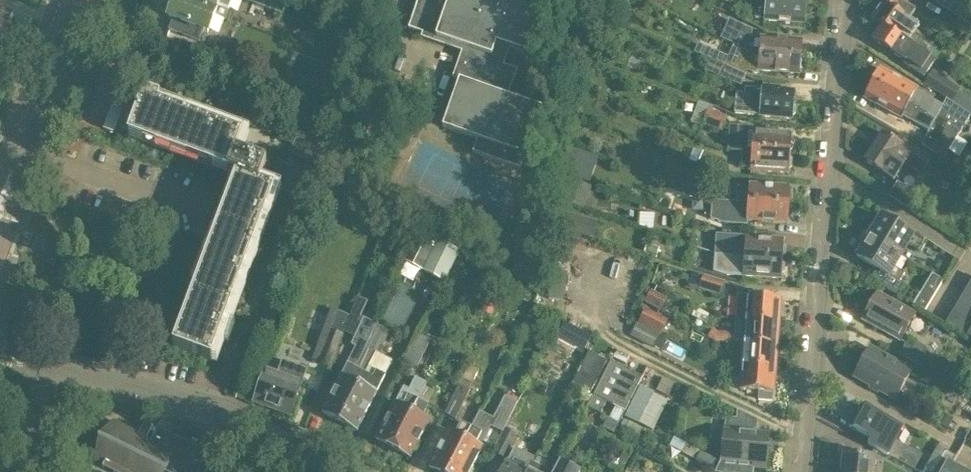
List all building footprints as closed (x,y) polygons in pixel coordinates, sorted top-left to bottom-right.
[(165,11),(168,17),(169,17),(168,19),(173,20),(169,30),(199,42),(202,32),(207,34),(214,16),(224,20),(231,0),(175,0),(174,0),(168,2),(165,11)] [(282,12),(287,0),(251,0),(282,12)] [(477,139),(473,151),(520,168),(541,108),(507,96),(517,69),(503,65),(509,48),(522,53),(540,0),(418,0),(408,28),(463,46),(452,78),(459,80),(443,127),(477,139)] [(883,3),(900,14),(909,20),(914,11),(906,5),(909,0),(878,0),(883,3)] [(970,22),(970,3),(966,0),(938,0),(937,1),(970,22)] [(805,7),(756,3),(755,18),(763,19),(763,20),(803,24),(805,7)] [(883,3),(872,20),(881,26),(881,25),(926,55),(931,49),(927,46),(930,43),(915,33),(919,28),(910,21),(909,20),(900,14),(883,3)] [(1,50),(1,49),(11,53),(17,36),(7,32),(13,15),(0,10),(0,50),(1,50)] [(730,20),(721,38),(739,47),(746,50),(752,53),(800,57),(801,41),(760,37),(760,39),(750,38),(751,30),(730,20)] [(881,26),(871,39),(905,62),(907,59),(919,67),(920,64),(929,70),(935,61),(926,55),(881,25),(881,26)] [(571,31),(568,51),(579,52),(582,33),(571,31)] [(698,44),(694,52),(726,66),(746,75),(748,71),(752,73),(759,74),(760,70),(798,74),(800,57),(752,53),(746,50),(739,47),(733,60),(698,44)] [(726,66),(721,77),(741,86),(746,75),(726,66)] [(874,81),(872,84),(908,103),(936,119),(959,134),(970,117),(947,101),(944,106),(925,96),(926,96),(915,90),(916,89),(880,69),(878,72),(875,73),(872,77),(874,81)] [(924,84),(952,102),(961,88),(933,70),(924,84)] [(866,95),(864,98),(900,118),(901,116),(928,131),(921,145),(942,159),(948,150),(958,157),(967,144),(957,138),(959,134),(936,119),(908,103),(872,84),(870,86),(868,87),(865,91),(866,95)] [(737,93),(735,113),(759,115),(759,116),(791,119),(792,116),(795,113),(795,107),(793,104),(794,91),(762,88),(761,89),(745,88),(745,94),(737,93)] [(173,346),(211,361),(274,190),(259,184),(266,165),(235,154),(242,135),(158,104),(160,99),(143,93),(127,136),(217,170),(213,181),(214,182),(217,189),(217,191),(228,195),(173,346)] [(127,104),(118,126),(127,130),(136,107),(127,104)] [(703,124),(721,130),(727,115),(708,108),(703,124)] [(725,134),(725,143),(728,146),(728,149),(742,150),(755,151),(789,154),(790,150),(792,148),(793,141),(791,139),(791,135),(753,131),(754,127),(730,125),(729,132),(725,134)] [(280,128),(276,138),(291,144),(295,133),(280,128)] [(299,132),(289,152),(299,157),(309,137),(299,132)] [(905,164),(920,174),(930,159),(903,141),(900,144),(883,133),(865,161),(883,173),(894,181),(905,164)] [(577,179),(585,154),(568,148),(559,173),(577,179)] [(697,164),(720,173),(725,159),(703,150),(697,164)] [(742,150),(741,168),(750,168),(750,170),(788,172),(788,168),(791,166),(792,159),(789,157),(789,154),(755,151),(742,150)] [(590,186),(570,180),(566,196),(585,202),(590,186)] [(898,184),(888,198),(908,210),(917,196),(898,184)] [(736,193),(735,202),(788,206),(790,188),(748,185),(748,194),(736,193)] [(715,186),(713,199),(730,201),(731,187),(715,186)] [(788,206),(735,202),(734,210),(747,211),(746,221),(787,224),(788,206)] [(567,230),(594,237),(598,221),(571,214),(567,230)] [(866,229),(864,233),(901,256),(907,244),(918,251),(923,241),(881,216),(877,223),(873,224),(869,226),(866,229)] [(420,231),(404,260),(445,282),(460,252),(420,231)] [(881,286),(912,305),(919,294),(899,281),(904,273),(894,267),(901,256),(864,233),(863,234),(861,237),(860,241),(860,245),(861,249),(856,257),(888,276),(881,286)] [(718,235),(717,254),(782,259),(782,255),(785,254),(785,247),(783,245),(783,240),(718,235)] [(556,246),(555,256),(568,257),(568,246),(556,246)] [(647,246),(644,254),(656,258),(659,250),(647,246)] [(717,254),(715,271),(724,274),(781,278),(781,274),(783,272),(784,265),(782,263),(782,259),(717,254)] [(460,271),(467,270),(471,261),(460,256),(454,268),(460,271)] [(919,294),(912,305),(924,312),(943,281),(931,274),(919,294)] [(703,276),(699,289),(719,294),(723,282),(703,276)] [(970,339),(970,281),(946,324),(970,339)] [(645,302),(661,310),(667,299),(650,291),(645,302)] [(862,320),(900,340),(914,314),(877,293),(862,320)] [(490,294),(482,310),(492,315),(500,298),(490,294)] [(738,295),(736,319),(778,322),(778,311),(781,310),(781,303),(779,301),(779,298),(738,295)] [(346,323),(354,327),(367,300),(359,296),(346,323)] [(647,308),(638,323),(658,335),(667,319),(647,308)] [(347,361),(322,413),(339,422),(364,374),(356,368),(365,351),(378,325),(363,319),(351,344),(354,346),(347,361)] [(713,340),(743,342),(776,345),(777,334),(779,333),(779,326),(777,324),(778,322),(736,319),(735,332),(715,330),(712,329),(708,337),(713,340)] [(659,335),(658,335),(638,323),(637,322),(630,334),(653,346),(659,335)] [(364,374),(339,422),(357,431),(385,376),(376,372),(373,377),(366,374),(380,345),(383,346),(390,331),(378,325),(365,351),(356,368),(364,374)] [(329,330),(317,361),(329,366),(341,334),(329,330)] [(404,360),(416,367),(429,340),(417,334),(404,360)] [(684,357),(689,346),(671,337),(665,349),(684,357)] [(743,342),(741,366),(774,368),(774,366),(777,364),(777,357),(775,356),(776,345),(743,342)] [(899,355),(934,374),(939,364),(904,344),(899,355)] [(854,376),(894,399),(910,371),(869,348),(854,376)] [(573,383),(591,392),(608,360),(590,350),(573,383)] [(265,368),(253,403),(290,417),(302,382),(302,381),(306,370),(282,361),(278,373),(265,368)] [(609,363),(587,407),(600,413),(606,401),(611,404),(615,405),(631,374),(609,363)] [(473,383),(480,370),(469,365),(463,377),(473,383)] [(774,368),(741,366),(740,389),(759,391),(758,399),(771,400),(772,392),(773,389),(775,387),(775,380),(773,379),(774,368)] [(663,377),(656,390),(669,397),(675,384),(663,377)] [(394,404),(375,441),(392,449),(417,400),(426,383),(415,378),(409,390),(403,387),(395,404),(394,404)] [(444,414),(455,419),(470,391),(459,385),(444,414)] [(639,387),(624,416),(653,431),(667,401),(639,387)] [(448,471),(470,471),(482,449),(480,448),(491,427),(503,433),(517,404),(505,397),(494,419),(479,412),(471,427),(448,471)] [(417,400),(392,449),(410,458),(429,421),(422,418),(428,405),(417,400)] [(871,438),(867,444),(887,456),(902,428),(860,405),(857,411),(848,407),(840,421),(871,438)] [(754,433),(754,429),(756,430),(757,419),(736,410),(736,418),(725,417),(724,430),(723,430),(720,459),(714,471),(738,471),(739,462),(752,463),(752,467),(765,468),(769,435),(754,433)] [(941,413),(936,422),(947,428),(952,419),(941,413)] [(608,416),(603,427),(613,432),(618,421),(608,416)] [(624,418),(620,425),(625,428),(629,420),(624,418)] [(428,468),(437,471),(448,471),(471,427),(461,422),(454,435),(447,431),(428,468)] [(510,423),(495,452),(505,457),(516,435),(513,433),(516,426),(510,423)] [(158,430),(151,444),(115,426),(99,460),(104,462),(102,467),(112,471),(157,471),(162,462),(182,471),(206,471),(213,456),(202,450),(201,452),(158,430)] [(602,435),(596,447),(608,453),(614,441),(602,435)] [(952,458),(935,448),(922,471),(944,471),(952,458)] [(701,450),(696,460),(711,468),(716,458),(701,450)] [(842,471),(872,471),(873,457),(843,455),(842,471)] [(500,471),(527,471),(530,467),(533,461),(524,457),(518,468),(505,462),(500,471)] [(582,470),(561,459),(555,471),(554,471),(581,471),(582,470)] [(555,471),(533,460),(533,461),(530,467),(527,471),(554,471),(555,471)]
